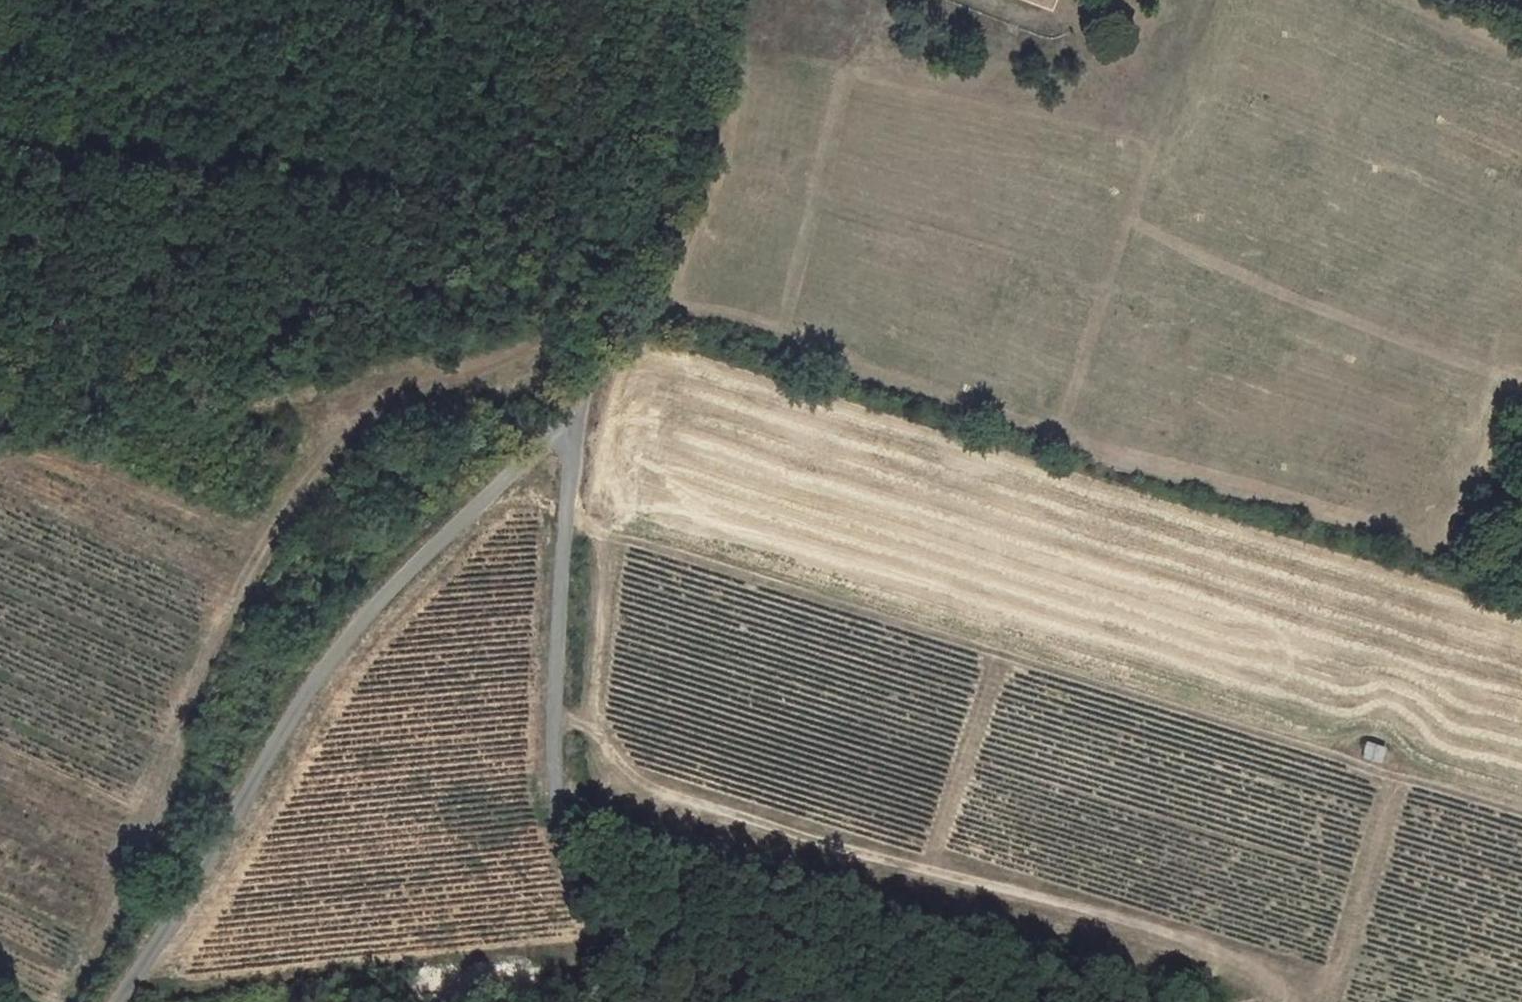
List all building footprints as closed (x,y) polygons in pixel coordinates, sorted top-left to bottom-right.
[(1367,739),(1361,758),(1381,765),(1388,746),(1367,739)]
